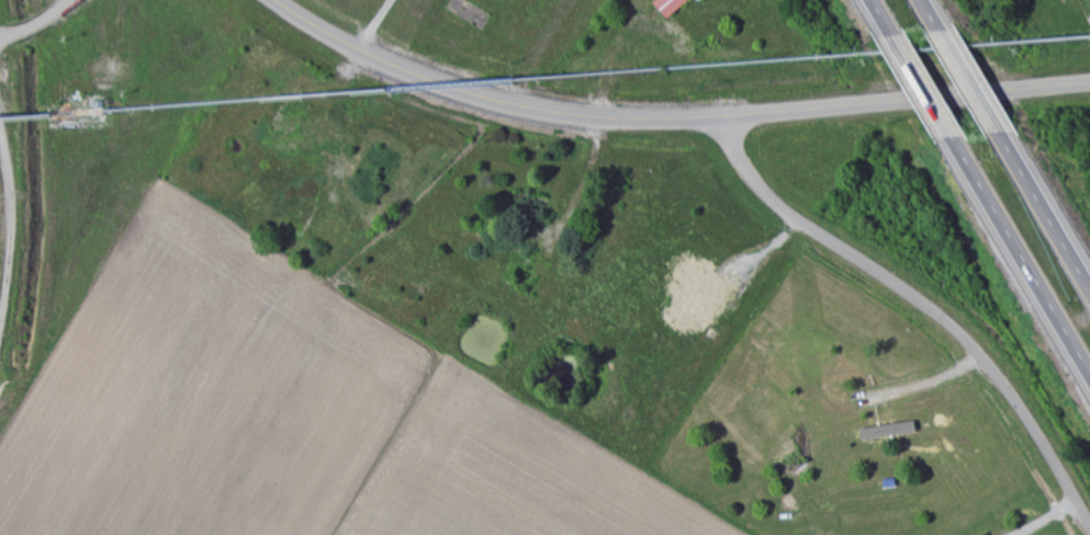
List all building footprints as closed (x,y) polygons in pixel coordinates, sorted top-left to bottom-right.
[(655,2),(658,0),(689,0),(670,18),(655,2)] [(1089,27),(1076,0),(1089,0),(1089,27)] [(305,150),(308,140),(325,146),(322,157),(305,150)] [(340,166),(347,168),(342,177),(336,174),(340,166)] [(333,186),(345,192),(337,207),(325,202),(333,186)] [(278,217),(286,221),(283,228),(274,224),(278,217)] [(462,229),(479,232),(477,239),(461,236),(462,229)] [(863,431),(915,422),(918,433),(864,443),(863,431)] [(884,479),(896,478),(896,488),(885,489),(884,479)] [(761,513),(777,496),(782,500),(766,519),(761,513)]
